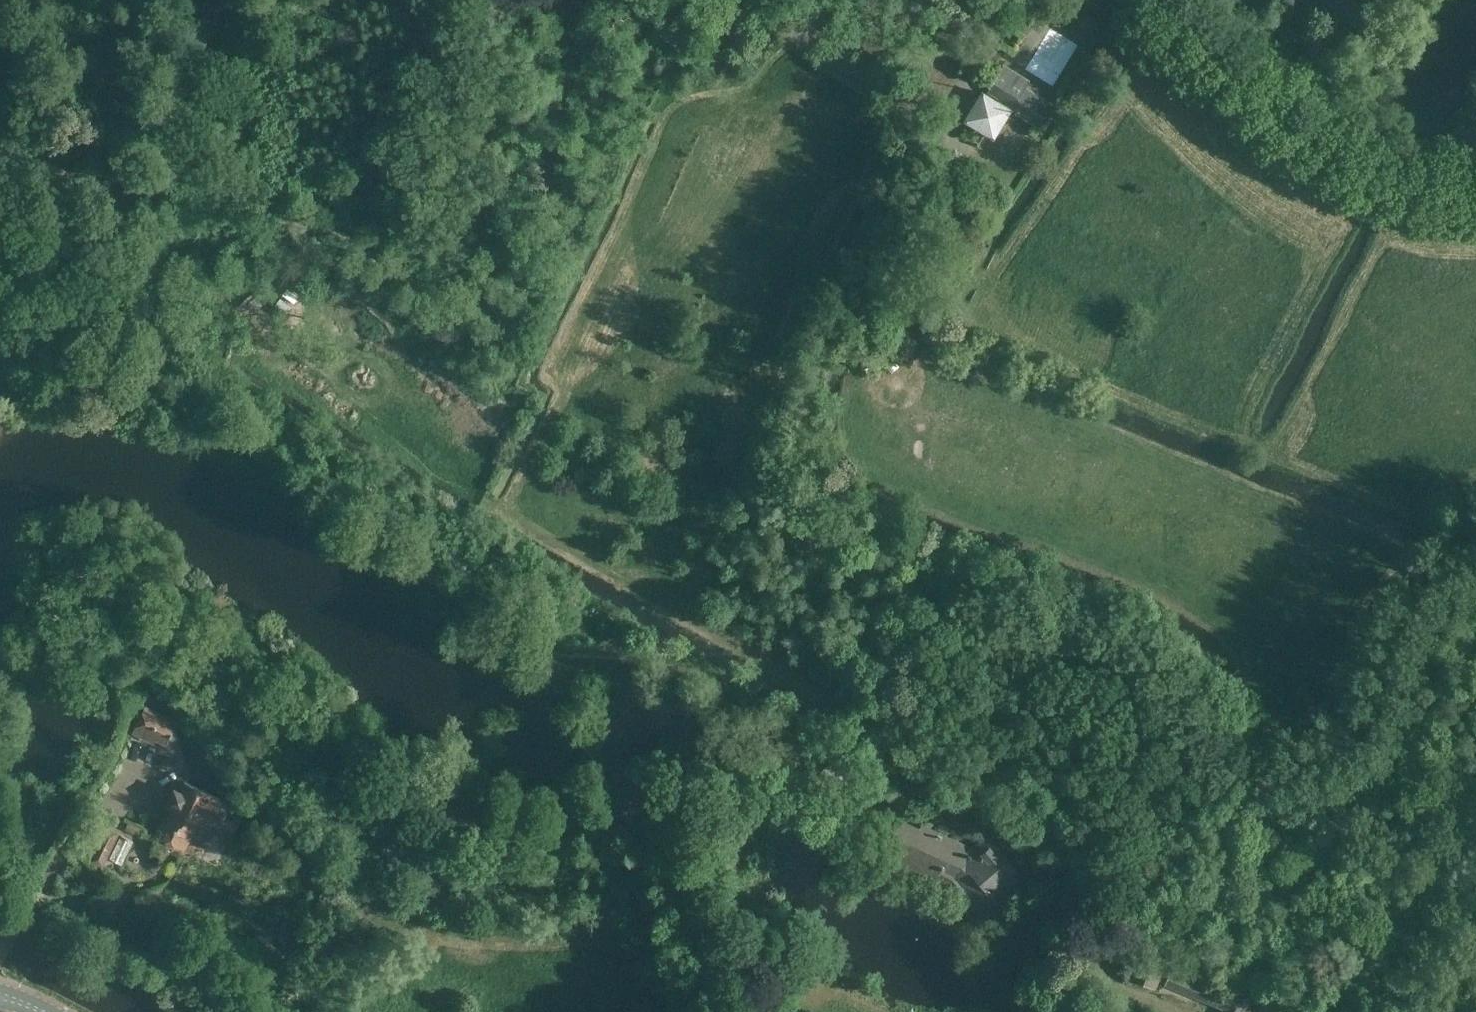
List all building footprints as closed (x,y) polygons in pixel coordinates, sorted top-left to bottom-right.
[(1051,104),(1024,88),(1028,81),(1001,64),(984,92),(995,99),(994,100),(982,92),(963,123),(994,142),(1012,114),(1036,129),(1051,104)] [(155,741),(157,737),(167,742),(171,735),(172,735),(173,732),(178,720),(145,704),(133,730),(155,741)] [(810,787),(831,802),(856,767),(829,748),(820,760),(827,765),(820,775),(813,769),(806,779),(812,784),(810,787)] [(237,827),(245,810),(185,780),(179,790),(175,788),(168,802),(172,804),(170,809),(163,822),(162,822),(156,835),(157,836),(151,850),(165,856),(171,843),(183,849),(193,829),(200,816),(220,826),(224,818),(237,824),(236,826),(237,827)] [(898,861),(934,877),(937,868),(941,870),(944,864),(956,869),(953,876),(986,916),(1011,896),(1009,893),(1019,886),(1013,880),(1018,876),(993,845),(973,861),(969,857),(970,855),(953,847),(955,841),(922,826),(921,825),(919,830),(899,821),(887,850),(900,856),(898,861)] [(126,861),(130,833),(98,828),(93,855),(126,861)] [(1267,1008),(1139,955),(1137,959),(1130,977),(1129,981),(1152,991),(1158,976),(1165,978),(1163,984),(1224,1010),(1223,1011),(1266,1011),(1267,1008)]
